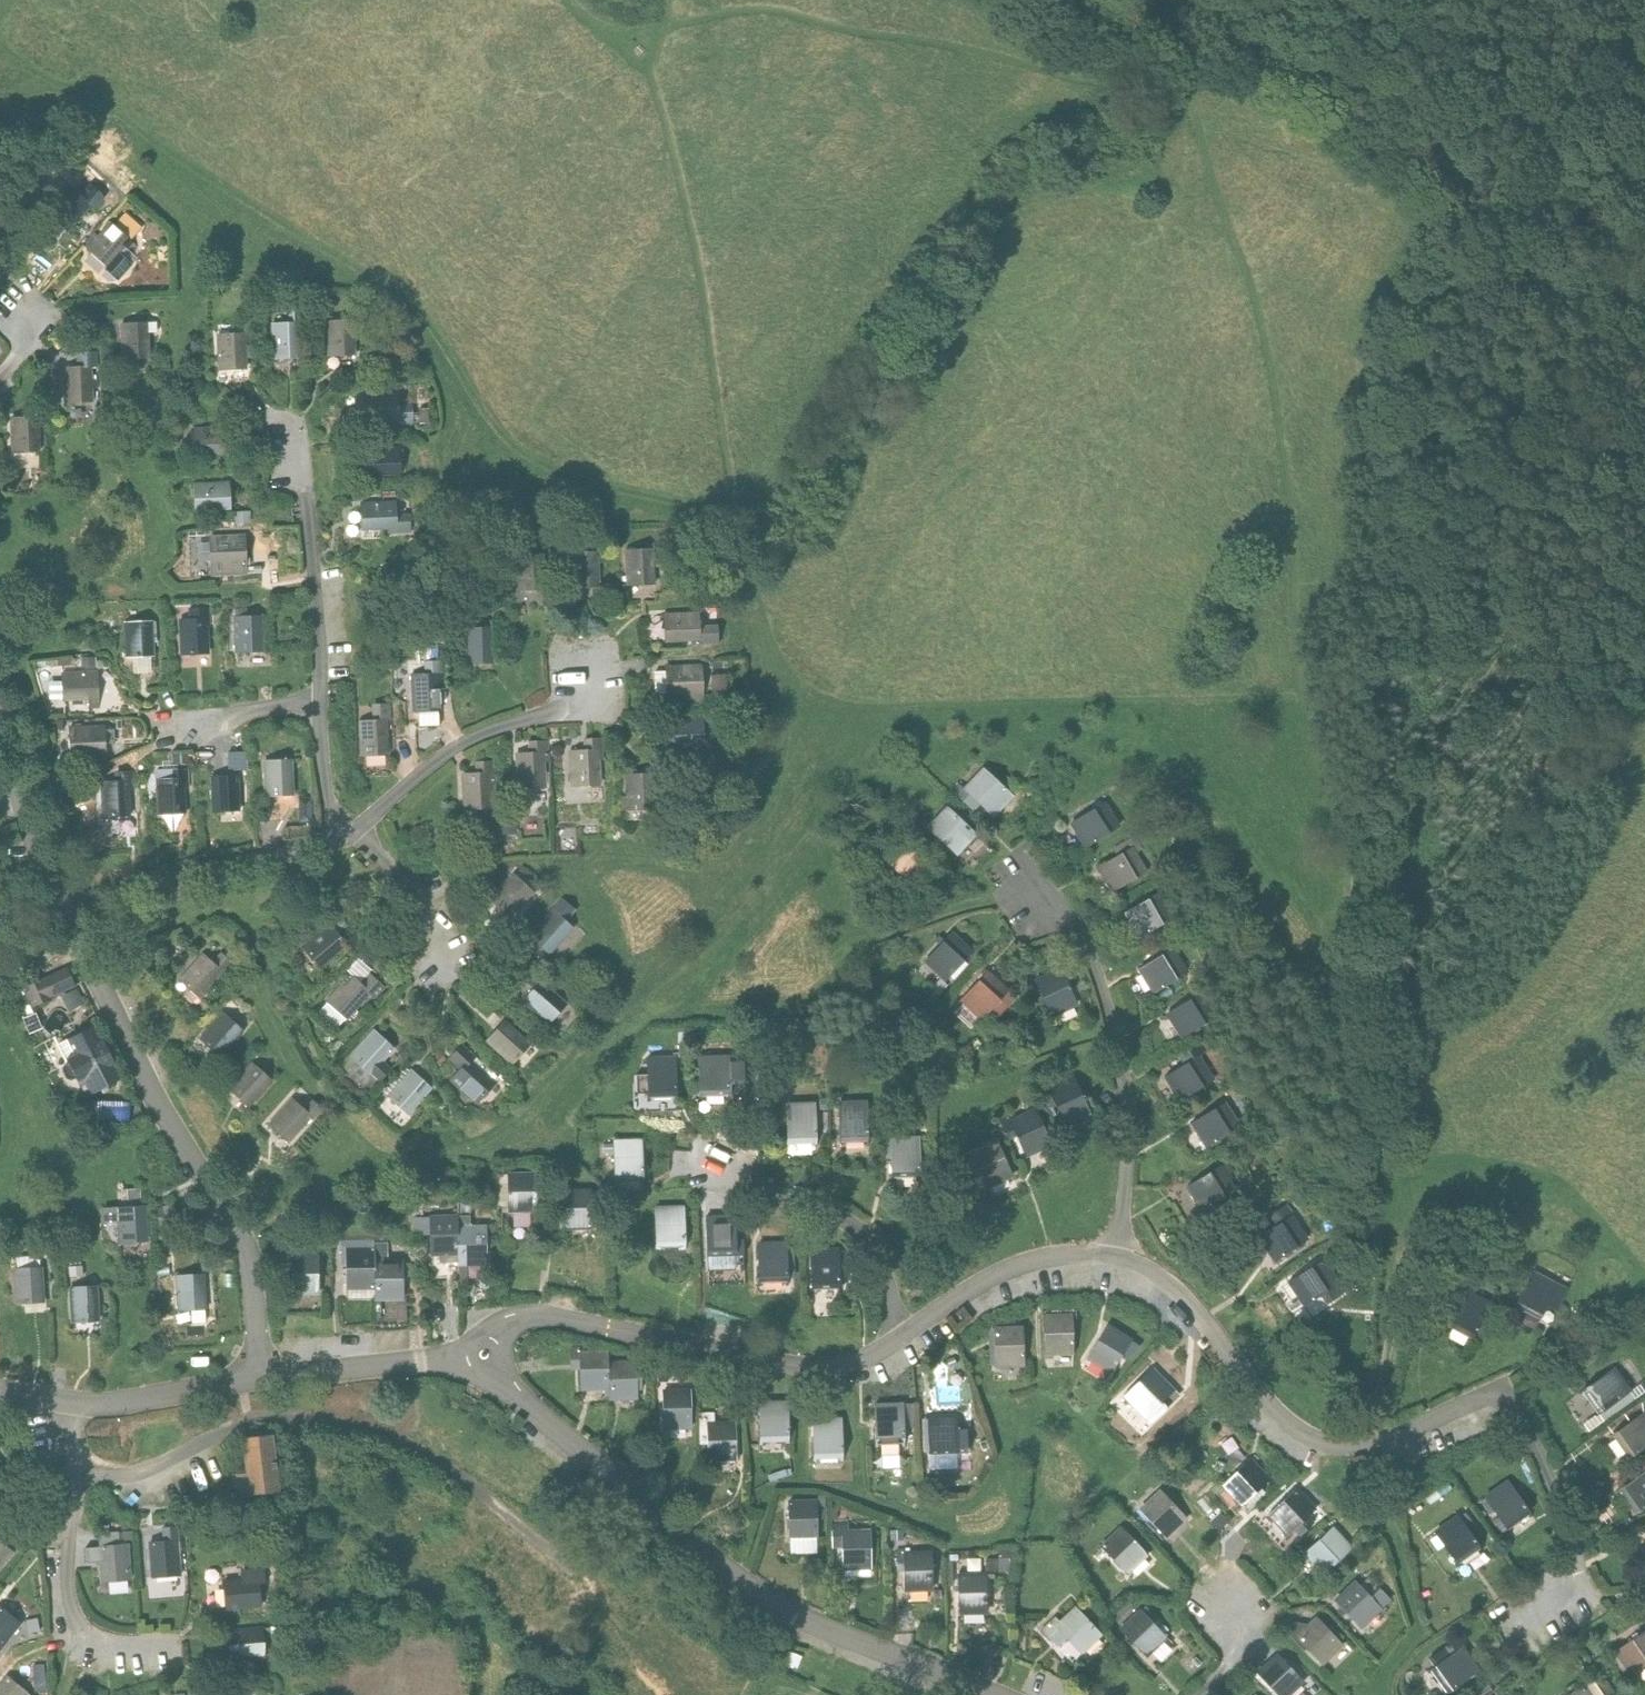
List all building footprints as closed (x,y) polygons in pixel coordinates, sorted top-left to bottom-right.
[(71,186),(47,210),(69,231),(92,205),(71,186)] [(110,221),(87,249),(109,268),(133,240),(110,221)] [(127,251),(106,271),(118,283),(138,262),(127,251)] [(355,319),(325,321),(327,355),(357,354),(355,319)] [(149,355),(148,321),(120,322),(122,356),(149,355)] [(301,322),(273,323),(274,358),(303,357),(301,322)] [(247,333),(217,334),(219,370),(249,368),(247,333)] [(94,402),(92,363),(63,365),(66,404),(94,402)] [(399,390),(365,392),(365,419),(400,418),(399,390)] [(40,451),(39,416),(12,415),(13,453),(40,451)] [(192,427),(193,455),(229,454),(228,426),(192,427)] [(402,448),(366,449),(367,476),(403,475),(402,448)] [(196,482),(196,509),(232,509),(232,482),(196,482)] [(396,500),(361,502),(363,530),(399,527),(396,500)] [(211,537),(211,575),(247,575),(247,536),(211,537)] [(656,547),(625,549),(628,586),(657,583),(656,547)] [(601,551),(573,552),(574,587),(602,586),(601,551)] [(546,552),(516,554),(518,589),(548,587),(546,552)] [(702,612),(665,613),(665,640),(701,640),(701,644),(719,644),(719,625),(702,626),(702,612)] [(264,616),(235,616),(236,652),(265,652),(264,616)] [(209,617),(179,619),(181,655),(211,654),(209,617)] [(155,657),(154,620),(126,621),(127,658),(155,657)] [(496,663),(495,625),(466,626),(467,664),(496,663)] [(447,681),(446,661),(426,662),(427,675),(415,675),(416,711),(444,710),(443,681),(447,681)] [(704,664),(668,666),(670,696),(706,694),(704,664)] [(98,671),(62,674),(64,701),(90,699),(90,706),(101,706),(98,671)] [(705,718),(669,720),(671,748),(707,746),(705,718)] [(392,755),(390,719),(360,720),(362,757),(392,755)] [(107,725),(71,726),(72,755),(108,754),(107,725)] [(588,748),(573,750),(574,787),(604,786),(603,759),(606,760),(605,738),(587,738),(588,748)] [(532,752),(517,752),(519,789),(549,789),(548,763),(552,763),(551,741),(532,742),(532,752)] [(295,761),(264,762),(266,797),(296,795),(295,761)] [(478,772),(466,773),(467,810),(495,809),(494,780),(497,780),(497,761),(478,762),(478,772)] [(171,777),(157,780),(158,815),(188,813),(186,786),(189,786),(190,767),(169,768),(171,777)] [(1020,795),(989,767),(969,789),(1000,817),(1020,795)] [(115,780),(102,780),(104,817),(132,815),(131,791),(135,790),(134,771),(115,772),(115,780)] [(657,774),(628,775),(629,797),(622,798),(623,811),(659,810),(657,774)] [(240,775),(213,776),(214,812),(241,811),(240,775)] [(1128,826),(1112,801),(1076,824),(1092,849),(1128,826)] [(984,835),(952,806),(932,828),(963,857),(984,835)] [(940,867),(908,837),(888,859),(919,888),(940,867)] [(1154,870),(1140,847),(1105,870),(1119,892),(1154,870)] [(537,894),(517,874),(492,901),(514,920),(537,894)] [(1182,918),(1167,893),(1130,915),(1145,940),(1182,918)] [(556,910),(532,936),(553,955),(577,929),(556,910)] [(341,916),(303,948),(321,969),(360,937),(341,916)] [(981,954),(959,933),(930,963),(952,985),(981,954)] [(1197,972),(1182,949),(1145,971),(1160,995),(1197,972)] [(205,954),(181,980),(202,1000),(222,980),(226,983),(240,969),(223,954),(216,963),(205,954)] [(361,961),(351,971),(377,997),(387,986),(361,961)] [(78,989),(69,969),(43,981),(25,990),(35,1010),(78,989)] [(1087,1008),(1069,969),(1042,981),(1059,1020),(1087,1008)] [(20,979),(25,990),(43,981),(37,970),(20,979)] [(1015,992),(993,973),(966,1004),(988,1023),(1015,992)] [(355,976),(320,1012),(340,1030),(374,995),(355,976)] [(571,1005),(546,981),(526,1001),(551,1026),(571,1005)] [(34,1014),(24,990),(12,995),(22,1019),(34,1014)] [(78,992),(61,1000),(68,1015),(85,1007),(78,992)] [(1225,1017),(1210,993),(1173,1015),(1188,1041),(1225,1017)] [(226,1013),(202,1040),(224,1059),(247,1032),(226,1013)] [(536,1045),(510,1022),(489,1042),(515,1067),(536,1045)] [(124,1081),(97,1027),(58,1046),(86,1101),(124,1081)] [(398,1050),(376,1031),(352,1057),(374,1077),(398,1050)] [(503,1081),(466,1047),(453,1062),(463,1072),(454,1082),(480,1106),(503,1081)] [(680,1058),(652,1059),(653,1099),(680,1099),(680,1058)] [(733,1059),(703,1059),(703,1099),(733,1099),(733,1059)] [(1224,1083),(1209,1059),(1173,1080),(1188,1105),(1224,1083)] [(276,1083),(253,1064),(230,1091),(252,1110),(276,1083)] [(414,1071),(390,1097),(413,1118),(436,1091),(414,1071)] [(1101,1116),(1083,1079),(1057,1091),(1075,1128),(1101,1116)] [(316,1120),(296,1101),(272,1126),(293,1145),(316,1120)] [(874,1103),(845,1104),(847,1143),(875,1144),(874,1103)] [(822,1104),(792,1106),(793,1146),(823,1146),(822,1104)] [(1250,1127),(1234,1104),(1199,1127),(1215,1150),(1250,1127)] [(1061,1148),(1043,1111),(1018,1123),(1036,1160),(1061,1148)] [(929,1179),(927,1137),(906,1138),(906,1130),(889,1130),(890,1164),(898,1163),(898,1180),(929,1179)] [(649,1141),(619,1142),(620,1182),(650,1182),(649,1141)] [(1023,1180),(1006,1143),(980,1155),(997,1192),(1023,1180)] [(1245,1193),(1231,1169),(1195,1190),(1209,1214),(1245,1193)] [(542,1176),(512,1177),(513,1215),(543,1214),(542,1176)] [(598,1232),(597,1192),(571,1193),(572,1232),(598,1232)] [(689,1207),(661,1209),(663,1251),(692,1250),(689,1207)] [(149,1208),(110,1210),(111,1220),(120,1220),(121,1245),(151,1244),(149,1208)] [(462,1217),(433,1218),(435,1259),(463,1258),(462,1230),(462,1217)] [(742,1217),(712,1217),(713,1258),(743,1257),(742,1217)] [(1316,1242),(1301,1218),(1266,1241),(1281,1265),(1316,1242)] [(490,1228),(462,1230),(463,1258),(464,1270),(492,1268),(490,1228)] [(794,1244),(764,1246),(766,1286),(795,1286),(794,1244)] [(847,1251),(816,1251),(817,1292),(849,1292),(847,1251)] [(379,1255),(350,1254),(349,1291),(379,1292),(378,1263),(379,1255)] [(322,1259),(294,1259),(294,1298),(324,1298),(322,1259)] [(407,1263),(378,1263),(379,1292),(379,1304),(408,1303),(407,1263)] [(1346,1286),(1330,1263),(1295,1286),(1312,1310),(1346,1286)] [(46,1271),(16,1272),(17,1308),(47,1307),(46,1271)] [(1568,1287),(1541,1273),(1522,1309),(1549,1323),(1568,1287)] [(208,1276),(179,1278),(181,1314),(210,1312),(208,1276)] [(100,1288),(71,1290),(73,1326),(102,1324),(100,1288)] [(1498,1306),(1472,1293),(1453,1330),(1480,1343),(1498,1306)] [(1083,1318),(1055,1319),(1056,1360),(1084,1359),(1083,1318)] [(1144,1344),(1120,1328),(1097,1363),(1121,1379),(1144,1344)] [(1033,1330),(1006,1331),(1006,1371),(1034,1371),(1033,1330)] [(617,1394),(615,1354),(587,1355),(588,1395),(617,1394)] [(643,1365),(616,1365),(617,1394),(617,1405),(644,1405),(643,1365)] [(1185,1394),(1163,1372),(1133,1401),(1155,1423),(1185,1394)] [(1643,1396),(1626,1372),(1593,1394),(1610,1418),(1643,1396)] [(699,1394),(670,1394),(670,1434),(700,1434),(699,1394)] [(797,1405),(766,1406),(767,1448),(798,1447),(797,1405)] [(913,1407),(884,1409),(885,1450),(915,1448),(913,1407)] [(968,1419),(938,1420),(939,1471),(970,1470),(968,1419)] [(851,1422),(821,1423),(823,1466),(852,1465),(851,1422)] [(1624,1439),(1641,1464),(1644,1461),(1644,1424),(1624,1439)] [(745,1427),(715,1427),(715,1467),(745,1467),(745,1427)] [(276,1440),(245,1444),(249,1478),(235,1480),(238,1504),(284,1498),(276,1440)] [(1280,1484),(1260,1463),(1232,1490),(1252,1511),(1280,1484)] [(0,1480),(0,1499),(9,1487),(0,1480)] [(1542,1518),(1519,1483),(1494,1500),(1518,1534),(1542,1518)] [(1632,1495),(1644,1514),(1644,1486),(1632,1495)] [(1327,1513),(1307,1492),(1277,1521),(1297,1542),(1327,1513)] [(1198,1524),(1169,1495),(1148,1516),(1176,1545),(1198,1524)] [(826,1505),(797,1507),(799,1547),(828,1545),(826,1505)] [(1492,1554),(1468,1520),(1444,1536),(1468,1570),(1492,1554)] [(857,1527),(841,1527),(841,1554),(851,1554),(851,1578),(881,1577),(881,1536),(857,1536),(857,1527)] [(1362,1552),(1344,1532),(1314,1559),(1332,1579),(1362,1552)] [(1160,1561),(1131,1533),(1112,1553),(1140,1581),(1160,1561)] [(191,1544),(153,1548),(156,1584),(194,1580),(191,1544)] [(0,1546),(0,1580),(17,1559),(0,1546)] [(132,1549),(101,1552),(105,1589),(136,1585),(132,1549)] [(943,1558),(915,1559),(916,1598),(944,1598),(943,1558)] [(998,1581),(971,1581),(972,1622),(999,1622),(998,1581)] [(227,1586),(229,1617),(266,1614),(264,1583),(227,1586)] [(1394,1616),(1367,1586),(1346,1605),(1373,1635),(1394,1616)] [(1,1610),(0,1612),(0,1658),(2,1659),(26,1630),(1,1610)] [(1114,1642),(1086,1611),(1069,1627),(1066,1623),(1051,1636),(1067,1653),(1076,1645),(1092,1662),(1114,1642)] [(1179,1645),(1150,1614),(1129,1634),(1158,1665),(1179,1645)] [(1355,1651),(1328,1623),(1306,1643),(1333,1672),(1355,1651)] [(270,1635),(233,1637),(234,1667),(272,1665),(270,1635)] [(1628,1659),(1643,1682),(1644,1681),(1644,1647),(1628,1659)] [(1476,1652),(1442,1677),(1455,1694),(1464,1694),(1492,1675),(1476,1652)] [(1287,1659),(1266,1679),(1282,1694),(1309,1694),(1316,1688),(1287,1659)] [(9,1683),(0,1694),(24,1694),(9,1683)]
